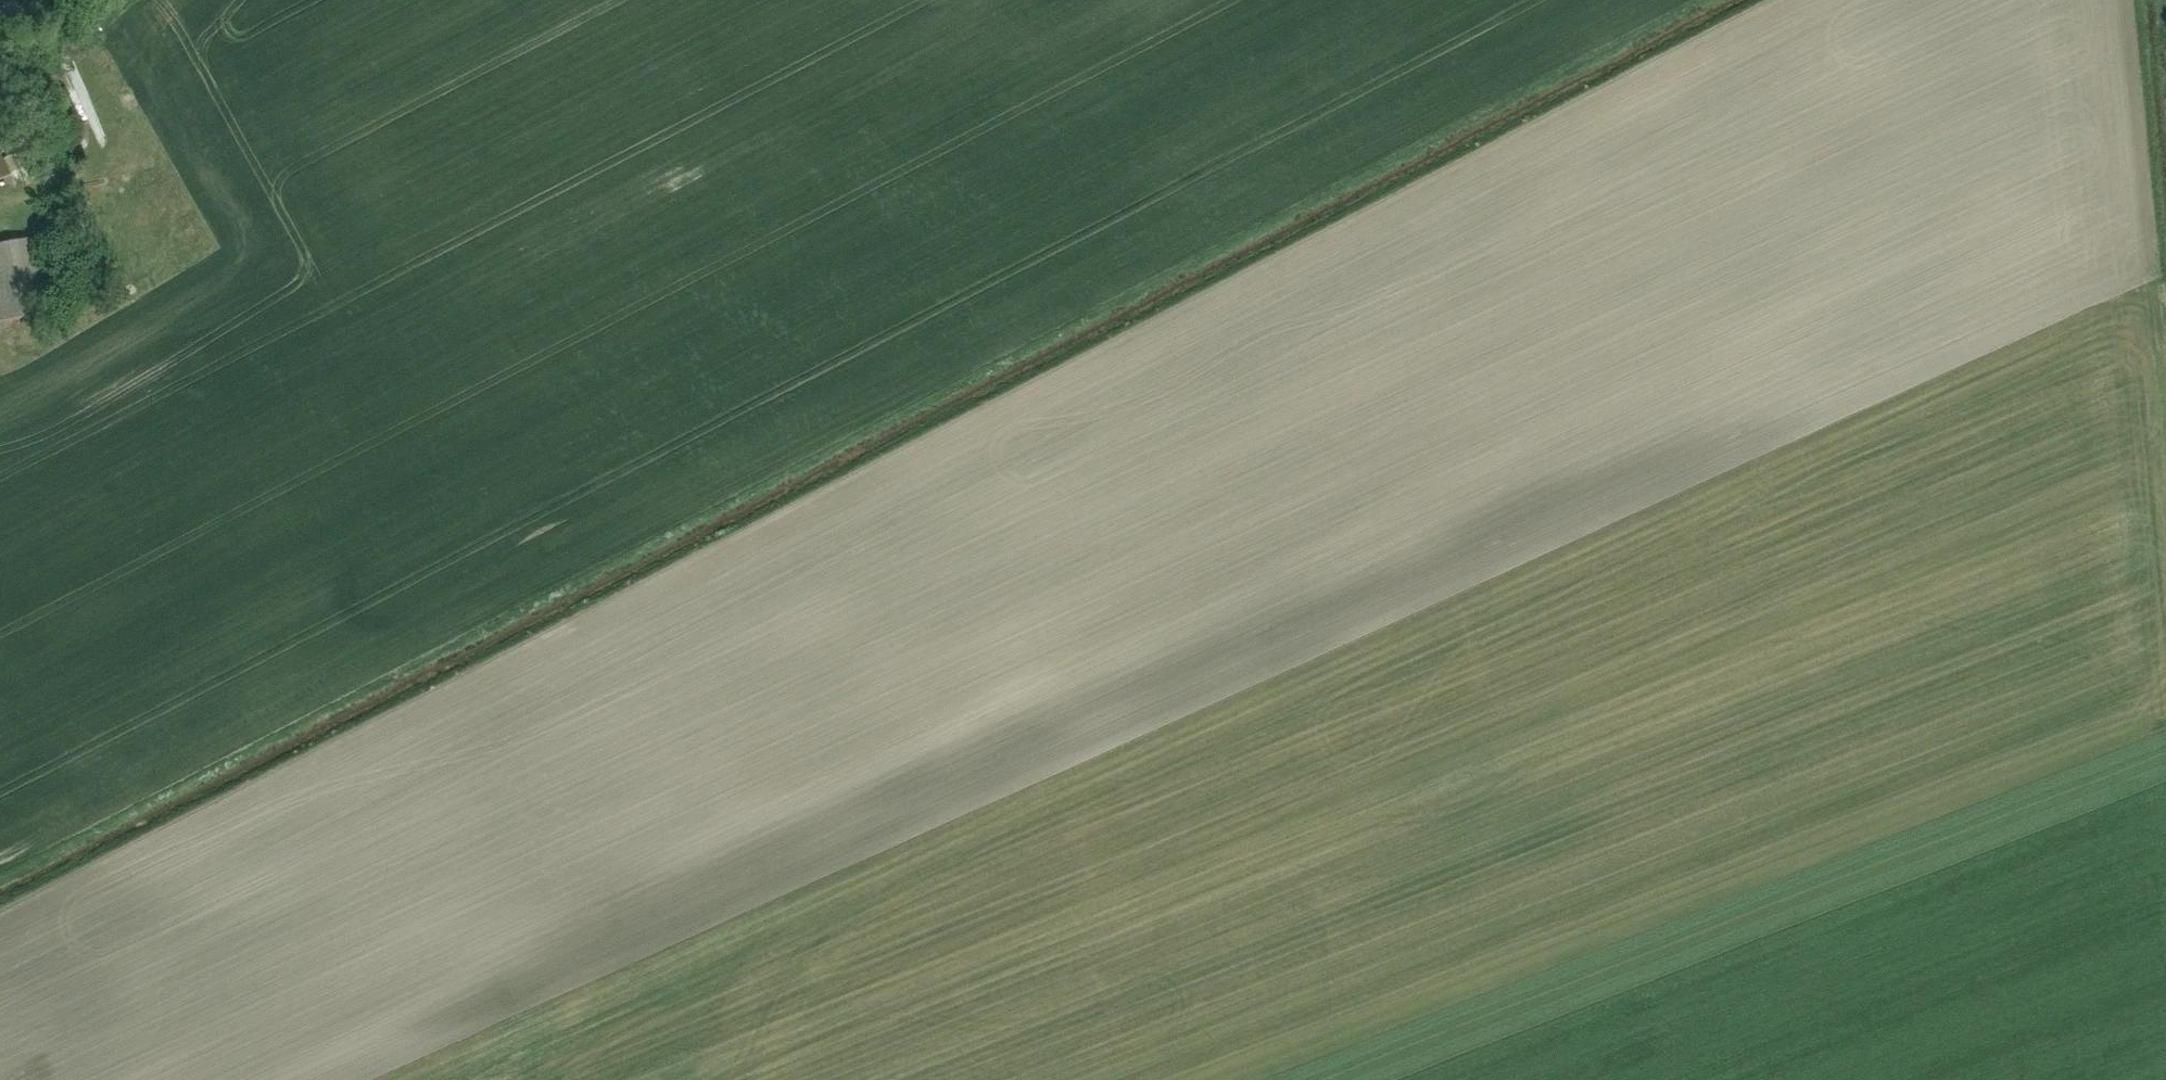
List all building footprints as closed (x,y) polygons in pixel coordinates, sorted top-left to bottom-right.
[(0,163),(0,187),(9,182),(0,163)] [(67,305),(55,230),(0,239),(0,316),(67,305)]
